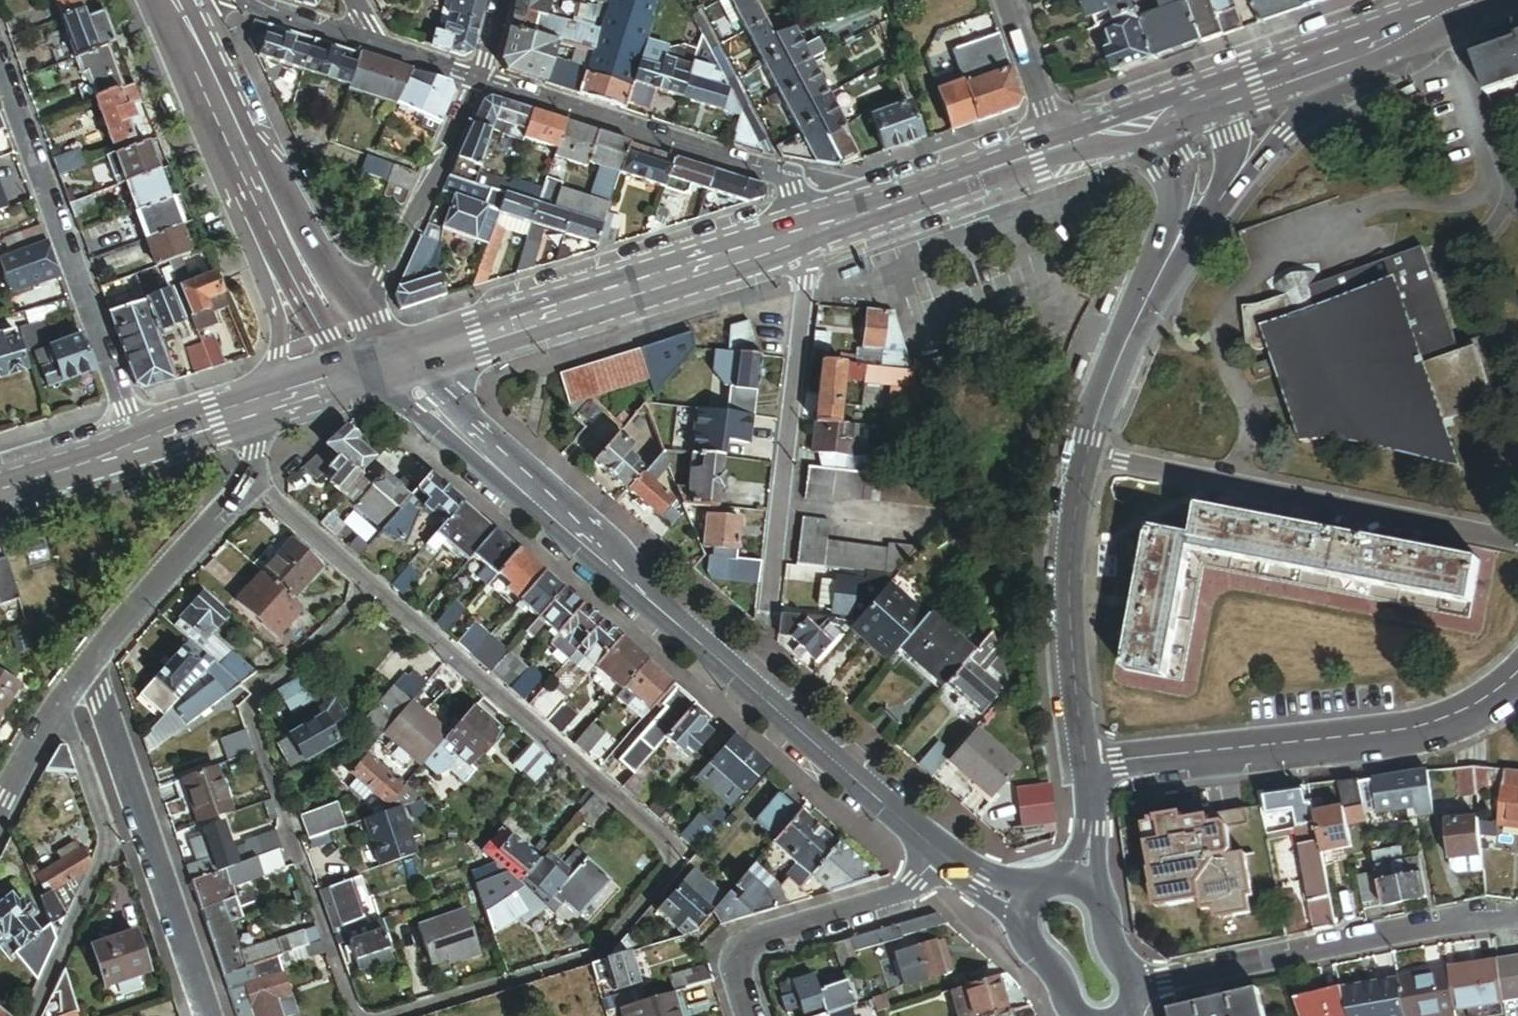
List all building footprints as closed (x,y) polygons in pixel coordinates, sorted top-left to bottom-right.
[(60,19),(81,11),(77,0),(53,0),(60,19)] [(302,5),(314,9),(322,0),(300,0),(302,5)] [(484,6),(465,0),(445,0),(443,5),(449,7),(447,15),(457,18),(454,30),(444,27),(442,35),(435,33),(430,49),(464,60),(471,54),(484,6)] [(606,4),(597,2),(595,10),(590,29),(580,26),(585,7),(564,2),(565,1),(561,0),(516,0),(507,32),(592,46),(606,4)] [(657,0),(607,0),(606,4),(592,46),(585,70),(577,95),(624,110),(626,104),(631,85),(657,0)] [(668,0),(657,0),(631,85),(654,92),(681,100),(693,68),(674,62),(665,60),(668,51),(655,46),(668,0)] [(740,22),(729,0),(724,0),(719,2),(731,26),(740,22)] [(765,22),(754,0),(729,0),(740,22),(745,32),(765,22)] [(1141,14),(1136,0),(1088,0),(1094,20),(1096,19),(1099,29),(1120,22),(1141,14)] [(1203,45),(1190,7),(1179,11),(1175,0),(1160,0),(1161,2),(1164,11),(1153,14),(1150,5),(1148,0),(1136,0),(1141,14),(1157,61),(1203,45)] [(1244,30),(1237,10),(1231,12),(1227,0),(1208,0),(1195,4),(1194,0),(1193,0),(1188,2),(1190,7),(1203,45),(1244,30)] [(1306,8),(1303,0),(1248,0),(1259,25),(1306,8)] [(1328,0),(1303,0),(1306,8),(1328,0)] [(1164,11),(1161,2),(1150,5),(1153,14),(1164,11)] [(443,5),(438,25),(444,27),(454,30),(457,18),(447,15),(449,7),(443,5)] [(590,29),(595,10),(585,7),(580,26),(590,29)] [(81,11),(60,19),(75,59),(108,47),(115,44),(104,14),(85,21),(81,11)] [(717,48),(699,14),(691,18),(702,40),(709,51),(709,53),(717,48)] [(1117,75),(1157,61),(1141,14),(1120,22),(1123,31),(1110,35),(1115,49),(1109,51),(1117,75)] [(255,21),(248,40),(256,57),(303,73),(314,40),(255,21)] [(783,57),(773,38),(765,22),(745,32),(760,61),(755,64),(758,70),(764,67),(783,57)] [(810,62),(794,30),(773,38),(783,57),(791,72),(810,62)] [(585,70),(592,46),(507,32),(499,64),(504,72),(544,85),(552,60),(555,49),(567,53),(569,48),(575,49),(570,65),(585,70)] [(1021,100),(999,36),(953,51),(963,82),(938,90),(951,132),(1017,109),(1021,100)] [(314,40),(303,73),(348,89),(359,55),(314,40)] [(709,51),(702,40),(698,51),(693,68),(681,100),(739,118),(731,144),(762,155),(748,128),(740,112),(739,109),(737,106),(736,104),(728,88),(726,84),(722,83),(719,80),(712,78),(713,74),(702,71),(709,51)] [(108,47),(75,59),(84,82),(88,80),(89,83),(77,88),(83,104),(95,100),(117,92),(124,89),(108,47)] [(674,62),(693,68),(698,51),(683,47),(677,51),(674,62)] [(736,84),(717,48),(709,53),(726,84),(728,88),(736,84)] [(726,84),(709,53),(709,51),(702,71),(713,74),(712,78),(719,80),(722,83),(726,84)] [(1477,66),(1490,103),(1517,93),(1517,51),(1477,66)] [(450,86),(359,55),(348,89),(347,91),(399,108),(404,111),(409,113),(424,121),(422,128),(434,134),(437,127),(438,128),(453,94),(450,86)] [(791,72),(783,57),(764,67),(777,93),(772,96),(773,97),(775,102),(800,89),(791,72)] [(544,85),(577,95),(585,70),(570,65),(552,60),(544,85)] [(827,95),(810,62),(791,72),(800,89),(808,105),(827,95)] [(736,104),(742,101),(744,100),(736,84),(728,88),(736,104)] [(654,92),(631,85),(626,104),(647,111),(654,92)] [(141,106),(134,87),(118,93),(117,92),(95,100),(112,148),(136,139),(129,122),(132,121),(129,111),(141,106)] [(808,105),(800,89),(775,102),(778,107),(783,105),(796,131),(816,121),(808,105)] [(844,129),(827,95),(808,105),(816,121),(826,139),(844,129)] [(766,100),(769,106),(775,102),(773,97),(766,100)] [(482,103),(472,126),(490,133),(491,130),(500,102),(490,98),(482,103)] [(531,112),(500,102),(491,130),(502,134),(505,127),(509,128),(506,137),(521,142),(522,139),(531,112)] [(887,152),(921,140),(909,105),(873,117),(884,152),(887,151),(887,152)] [(748,128),(756,124),(748,107),(746,109),(740,112),(748,128)] [(565,123),(531,112),(522,139),(556,150),(565,123)] [(865,129),(858,120),(844,129),(850,141),(865,129)] [(783,144),(776,148),(781,158),(840,168),(826,139),(816,121),(796,131),(801,140),(786,148),(783,144)] [(596,133),(565,123),(556,150),(553,157),(567,162),(585,168),(586,164),(596,133)] [(762,155),(774,157),(756,124),(748,128),(762,155)] [(490,133),(472,126),(449,178),(458,181),(473,185),(478,172),(479,169),(480,165),(490,133)] [(826,139),(840,168),(841,168),(860,161),(850,141),(844,129),(826,139)] [(629,144),(596,133),(586,164),(619,174),(629,144)] [(159,173),(149,143),(115,156),(106,160),(117,188),(126,185),(159,173)] [(672,158),(629,144),(619,174),(662,188),(672,158)] [(78,152),(52,161),(58,178),(84,168),(78,152)] [(553,157),(546,179),(560,184),(567,162),(553,157)] [(393,168),(365,158),(359,175),(387,184),(393,168)] [(713,171),(672,158),(662,188),(679,195),(686,193),(688,186),(707,191),(713,171)] [(387,184),(387,185),(408,193),(416,176),(393,168),(387,184)] [(765,188),(713,171),(707,191),(748,205),(765,199),(765,188)] [(505,195),(508,186),(503,184),(504,181),(478,172),(473,185),(488,190),(505,195)] [(20,173),(0,179),(0,178),(0,209),(22,202),(17,186),(24,183),(20,173)] [(169,201),(159,173),(126,185),(132,206),(128,207),(130,215),(135,213),(169,201)] [(458,181),(449,178),(442,193),(452,197),(458,181)] [(510,180),(508,186),(505,195),(537,206),(546,179),(541,178),(537,189),(510,180)] [(546,179),(537,206),(570,217),(577,196),(560,191),(562,185),(560,184),(546,179)] [(495,226),(499,215),(482,208),(488,190),(473,185),(458,181),(452,197),(441,229),(486,248),(495,226)] [(408,193),(387,185),(387,186),(382,198),(388,200),(392,198),(393,202),(396,205),(399,207),(402,206),(404,204),(408,193)] [(537,206),(505,195),(499,215),(495,226),(505,230),(528,237),(537,206)] [(609,206),(577,196),(570,217),(602,227),(606,215),(609,206)] [(91,198),(69,206),(74,220),(96,212),(91,198)] [(180,230),(170,201),(169,201),(135,213),(145,243),(178,231),(180,230)] [(570,217),(537,206),(528,237),(515,276),(531,271),(544,230),(564,236),(570,217)] [(715,207),(701,211),(698,220),(718,214),(715,207)] [(665,210),(656,208),(648,235),(663,230),(668,216),(665,210)] [(606,215),(602,227),(596,247),(594,251),(612,246),(620,219),(606,215)] [(602,227),(570,217),(564,236),(596,247),(602,227)] [(441,230),(441,229),(428,224),(395,295),(400,312),(445,298),(437,274),(443,231),(441,230)] [(505,230),(495,226),(486,248),(471,290),(485,285),(505,230)] [(7,253),(8,256),(46,244),(41,229),(3,240),(2,237),(0,238),(0,255),(7,253)] [(178,231),(145,243),(155,269),(167,265),(179,261),(188,258),(178,231)] [(46,244),(8,256),(13,272),(3,275),(10,294),(59,279),(46,244)] [(560,248),(555,263),(567,260),(569,250),(560,248)] [(1316,291),(1322,315),(1395,289),(1424,372),(1460,360),(1423,253),(1316,291)] [(224,306),(213,278),(200,283),(198,276),(186,281),(179,261),(167,265),(193,332),(212,325),(208,313),(224,306)] [(1295,324),(1322,315),(1316,291),(1311,269),(1296,272),(1286,275),(1271,282),(1283,302),(1295,324)] [(104,303),(121,296),(126,310),(109,316),(135,386),(143,391),(172,382),(155,335),(143,303),(134,277),(99,289),(104,303)] [(1395,289),(1322,315),(1295,324),(1270,333),(1276,351),(1293,400),(1284,403),(1287,413),(1296,410),(1308,445),(1305,445),(1306,448),(1314,447),(1337,445),(1346,446),(1357,447),(1367,449),(1459,470),(1443,428),(1424,372),(1395,289)] [(171,293),(143,303),(155,335),(182,325),(171,293)] [(67,302),(34,312),(38,324),(71,314),(67,302)] [(1270,333),(1295,324),(1283,302),(1260,310),(1245,313),(1247,344),(1248,348),(1250,351),(1253,354),(1258,356),(1262,356),(1276,351),(1270,333)] [(886,354),(890,317),(865,314),(861,352),(886,354)] [(911,375),(894,317),(890,317),(886,354),(884,371),(911,375)] [(738,355),(759,358),(748,323),(729,329),(726,354),(738,355)] [(32,326),(19,330),(26,351),(38,347),(32,326)] [(26,372),(13,332),(0,336),(0,381),(26,372)] [(93,374),(80,338),(48,349),(53,366),(42,370),(48,388),(67,382),(73,381),(93,374)] [(654,393),(668,378),(693,348),(689,338),(642,352),(651,381),(654,393)] [(209,371),(223,367),(212,339),(199,344),(209,371)] [(192,376),(209,371),(199,344),(182,351),(192,376)] [(37,352),(42,370),(53,366),(48,349),(37,352)] [(852,368),(884,371),(886,354),(861,352),(855,351),(855,359),(838,357),(837,366),(852,368)] [(651,381),(642,352),(581,371),(590,400),(651,381)] [(730,390),(727,414),(754,417),(761,358),(759,358),(738,355),(726,354),(716,353),(714,372),(726,389),(730,390)] [(1460,360),(1424,372),(1443,428),(1496,409),(1477,354),(1460,360)] [(837,366),(820,364),(815,425),(838,427),(842,381),(851,383),(852,368),(837,366)] [(926,422),(911,375),(884,371),(852,368),(851,383),(863,384),(862,387),(891,390),(888,417),(926,422)] [(590,400),(581,371),(575,373),(584,402),(585,405),(589,400),(590,400)] [(584,402),(575,373),(560,378),(569,406),(573,419),(585,405),(584,402)] [(697,411),(693,454),(700,455),(713,457),(722,458),(724,458),(726,443),(750,445),(754,417),(727,414),(697,411)] [(852,458),(855,429),(838,427),(815,425),(812,454),(822,455),(847,458),(852,458)] [(358,438),(345,427),(324,446),(332,452),(360,474),(373,459),(354,443),(358,438)] [(632,449),(617,436),(592,464),(626,493),(639,478),(638,476),(643,470),(626,455),(632,449)] [(324,447),(302,467),(317,481),(327,468),(333,460),(328,456),(332,452),(324,446),(324,447)] [(668,463),(663,451),(639,478),(648,486),(668,463)] [(330,481),(345,495),(361,476),(360,474),(332,452),(328,456),(333,460),(327,468),(336,475),(330,481)] [(699,504),(719,507),(721,489),(736,490),(737,477),(722,476),(724,458),(722,458),(713,457),(700,455),(693,454),(689,488),(677,486),(684,502),(699,504)] [(820,470),(845,473),(847,458),(822,455),(820,470)] [(832,498),(954,513),(945,485),(845,473),(820,470),(808,468),(805,500),(832,503),(832,498)] [(430,474),(416,491),(411,497),(421,506),(430,513),(435,508),(448,519),(463,502),(430,474)] [(372,488),(375,485),(364,475),(346,496),(357,505),(372,488)] [(389,503),(400,490),(396,487),(383,476),(375,485),(372,488),(389,503)] [(648,486),(639,478),(626,493),(654,518),(668,503),(648,486)] [(411,497),(416,491),(402,479),(396,487),(400,490),(408,497),(409,498),(411,497)] [(383,528),(397,512),(398,511),(389,503),(372,488),(357,505),(383,528)] [(389,503),(398,511),(409,498),(408,497),(400,490),(389,503)] [(398,511),(397,512),(408,521),(421,506),(411,497),(409,498),(398,511)] [(494,530),(463,502),(448,519),(427,544),(423,548),(432,556),(442,544),(465,563),(472,556),(494,530)] [(699,504),(684,502),(690,518),(698,519),(699,504)] [(1199,510),(1194,542),(1149,533),(1123,676),(1181,686),(1202,572),(1469,621),(1480,562),(1199,510)] [(714,547),(713,556),(731,558),(736,559),(741,518),(709,515),(706,546),(714,547)] [(897,578),(922,549),(889,545),(888,549),(827,541),(829,523),(802,519),(797,566),(838,571),(897,578)] [(517,550),(494,530),(472,556),(484,567),(494,576),(497,572),(517,550)] [(260,573),(290,599),(319,566),(289,540),(260,573)] [(359,556),(363,552),(356,546),(352,550),(359,556)] [(543,573),(517,550),(497,572),(510,584),(506,589),(519,600),(543,573)] [(729,581),(760,584),(763,562),(736,559),(731,558),(729,581)] [(6,561),(0,563),(0,606),(18,600),(6,561)] [(419,575),(408,566),(391,586),(402,595),(419,575)] [(475,577),(485,586),(494,576),(484,567),(475,577)] [(843,622),(858,623),(886,591),(888,588),(897,578),(838,571),(837,582),(821,580),(818,606),(835,608),(834,614),(844,615),(843,622)] [(276,638),(301,609),(290,599),(260,573),(235,602),(276,638)] [(562,589),(543,573),(519,600),(518,601),(526,608),(538,618),(562,589)] [(888,588),(886,591),(903,605),(905,602),(888,588)] [(581,605),(562,589),(538,618),(544,624),(556,634),(557,634),(561,629),(581,605)] [(899,644),(904,648),(927,621),(905,602),(903,605),(886,591),(858,623),(856,626),(872,640),(868,645),(885,660),(899,644)] [(202,594),(179,619),(204,642),(207,638),(210,636),(227,616),(202,594)] [(518,601),(514,606),(522,612),(526,608),(518,601)] [(453,603),(435,624),(445,633),(463,612),(453,603)] [(600,622),(581,605),(561,629),(566,634),(563,639),(576,650),(580,645),(600,622)] [(790,629),(796,617),(781,615),(778,640),(791,641),(796,636),(790,629)] [(843,622),(796,617),(790,629),(796,636),(791,641),(801,650),(808,656),(821,667),(852,631),(856,626),(858,623),(843,622)] [(538,618),(529,628),(535,633),(544,624),(538,618)] [(179,619),(172,627),(189,642),(198,649),(204,642),(179,619)] [(477,619),(456,643),(471,655),(492,631),(477,619)] [(904,648),(900,653),(943,690),(972,657),(928,620),(927,621),(904,648)] [(619,638),(600,622),(580,645),(586,650),(582,655),(595,666),(595,665),(619,638)] [(872,640),(856,626),(852,631),(868,645),(872,640)] [(561,629),(557,634),(563,639),(566,634),(561,629)] [(492,631),(471,655),(477,661),(498,637),(492,631)] [(556,634),(549,643),(568,659),(576,650),(563,639),(557,634),(556,634)] [(227,655),(254,679),(257,678),(210,636),(207,638),(227,655)] [(1000,680),(1004,676),(992,636),(944,691),(957,702),(955,705),(954,709),(960,713),(964,712),(966,710),(978,721),(1002,694),(984,678),(989,671),(1000,680)] [(498,637),(477,661),(490,672),(511,648),(498,637)] [(213,663),(217,666),(227,655),(207,638),(204,642),(198,649),(213,663)] [(645,661),(619,638),(595,665),(622,688),(623,687),(645,661)] [(205,671),(213,663),(198,649),(189,642),(137,696),(160,718),(178,698),(205,671)] [(885,660),(890,664),(895,658),(900,653),(904,648),(899,644),(885,660)] [(580,645),(576,650),(582,655),(586,650),(580,645)] [(511,648),(490,672),(505,685),(526,660),(511,648)] [(576,650),(568,659),(587,676),(595,666),(582,655),(576,650)] [(808,656),(801,650),(796,656),(802,662),(808,656)] [(900,653),(895,658),(939,696),(943,690),(900,653)] [(227,655),(217,666),(240,686),(254,679),(227,655)] [(534,661),(509,689),(522,700),(541,678),(547,671),(534,661)] [(672,684),(645,661),(623,687),(634,696),(650,710),(672,684)] [(240,686),(217,666),(213,663),(205,671),(213,683),(224,698),(240,686)] [(588,675),(614,698),(616,695),(622,688),(595,665),(595,666),(588,675)] [(407,681),(393,668),(378,686),(388,694),(394,688),(398,691),(407,681)] [(205,671),(178,698),(183,705),(213,683),(205,671)] [(1,717),(20,683),(0,672),(0,719),(1,717)] [(398,691),(410,702),(427,683),(415,673),(407,681),(398,691)] [(289,689),(305,681),(303,676),(287,684),(289,689)] [(315,699),(305,681),(289,689),(291,693),(299,707),(315,699)] [(193,720),(224,698),(213,683),(183,705),(193,720)] [(547,683),(528,705),(547,722),(563,703),(566,700),(547,683)] [(289,689),(287,684),(281,687),(280,688),(285,696),(291,693),(289,689)] [(622,688),(616,695),(627,705),(634,696),(623,687),(622,688)] [(409,704),(410,702),(398,691),(394,688),(388,694),(367,719),(383,733),(409,704)] [(694,704),(676,688),(661,704),(664,708),(638,739),(653,752),(656,748),(665,737),(687,712),(694,704)] [(292,710),(299,707),(291,693),(285,696),(292,710)] [(650,710),(634,696),(627,705),(643,718),(650,710)] [(178,698),(160,718),(144,734),(150,752),(193,720),(183,705),(178,698)] [(495,711),(481,699),(472,709),(486,721),(495,711)] [(341,717),(331,701),(308,715),(312,722),(287,737),(275,745),(288,768),(300,761),(335,741),(326,726),(341,717)] [(563,703),(547,722),(562,735),(578,715),(563,703)] [(448,736),(409,704),(383,733),(382,735),(419,768),(422,765),(448,736)] [(472,709),(448,736),(422,765),(433,774),(446,768),(462,782),(472,770),(466,765),(496,730),(486,721),(472,709)] [(687,712),(665,737),(689,757),(711,732),(687,712)] [(589,726),(573,744),(585,755),(601,736),(589,726)] [(1021,769),(976,730),(952,758),(948,762),(993,801),(1021,769)] [(227,762),(254,752),(247,731),(220,740),(227,762)] [(765,766),(732,737),(706,767),(721,780),(723,778),(741,794),(765,766)] [(624,762),(635,772),(641,765),(642,764),(646,760),(653,752),(638,739),(621,759),(624,762)] [(540,782),(556,763),(544,752),(534,743),(513,766),(537,785),(540,782)] [(66,745),(58,744),(49,759),(71,761),(66,745)] [(948,762),(952,758),(937,745),(918,767),(931,779),(936,773),(938,774),(948,762)] [(613,753),(600,768),(610,777),(624,762),(621,759),(613,753)] [(401,792),(399,791),(363,758),(349,773),(353,778),(371,793),(387,808),(394,800),(401,792)] [(67,773),(75,774),(71,761),(49,759),(43,771),(67,773)] [(635,772),(622,787),(641,804),(643,806),(664,783),(642,764),(641,765),(635,772)] [(235,812),(217,765),(185,777),(200,823),(207,822),(235,812)] [(706,767),(693,781),(726,810),(741,794),(723,778),(721,780),(706,767)] [(1459,799),(1477,797),(1474,769),(1456,771),(1459,799)] [(1492,796),(1490,772),(1474,769),(1477,797),(1492,796)] [(1504,773),(1500,802),(1499,810),(1497,827),(1497,829),(1517,831),(1517,775),(1504,773)] [(371,793),(353,778),(346,786),(363,802),(371,793)] [(1416,813),(1417,820),(1433,818),(1427,778),(1412,781),(1414,793),(1412,793),(1416,813)] [(1412,781),(1412,779),(1357,785),(1362,808),(1368,808),(1375,807),(1377,817),(1416,813),(1412,793),(1414,793),(1412,781)] [(1357,785),(1357,783),(1338,785),(1344,812),(1314,818),(1316,827),(1319,843),(1322,856),(1352,850),(1347,828),(1366,824),(1362,808),(1357,785)] [(422,800),(405,785),(399,791),(401,792),(394,800),(387,808),(388,811),(401,807),(415,802),(422,800)] [(1303,793),(1264,801),(1268,821),(1296,815),(1313,812),(1311,804),(1305,806),(1303,793)] [(595,796),(594,796),(579,814),(593,827),(609,809),(595,796)] [(755,823),(775,841),(799,813),(779,796),(755,823)] [(1263,796),(1258,797),(1263,822),(1268,821),(1264,801),(1263,796)] [(417,810),(429,806),(422,800),(415,802),(417,810)] [(655,801),(648,810),(659,820),(667,811),(655,801)] [(327,832),(343,826),(344,826),(345,826),(337,802),(301,814),(308,838),(311,837),(312,837),(320,834),(326,832),(327,832)] [(366,829),(379,866),(416,853),(401,807),(388,811),(372,817),(369,818),(372,827),(366,829)] [(715,807),(704,820),(716,830),(727,818),(715,807)] [(1245,812),(1196,822),(1195,818),(1151,826),(1152,831),(1146,832),(1154,875),(1151,876),(1155,893),(1176,889),(1180,907),(1201,903),(1204,916),(1233,910),(1236,921),(1254,917),(1251,900),(1255,899),(1247,858),(1227,862),(1227,859),(1231,858),(1233,854),(1228,833),(1249,829),(1245,812)] [(1314,818),(1313,812),(1296,815),(1299,831),(1316,827),(1314,818)] [(775,841),(773,844),(780,850),(797,864),(806,872),(810,876),(836,845),(806,820),(799,813),(775,841)] [(699,815),(680,838),(697,853),(716,830),(704,820),(699,815)] [(369,818),(363,820),(366,829),(372,827),(369,818)] [(209,841),(218,870),(220,869),(239,862),(224,820),(204,826),(206,833),(209,841)] [(1483,862),(1479,825),(1459,827),(1447,828),(1451,865),(1452,865),(1483,862)] [(1497,829),(1497,827),(1482,825),(1482,837),(1495,839),(1497,829)] [(502,826),(489,840),(499,849),(512,834),(502,826)] [(1299,848),(1319,843),(1316,827),(1299,831),(1289,833),(1292,847),(1298,846),(1299,848)] [(272,850),(287,844),(281,828),(262,835),(268,852),(272,850)] [(320,834),(312,837),(311,837),(314,845),(329,840),(326,832),(320,834)] [(209,841),(206,833),(191,838),(194,846),(209,841)] [(518,865),(528,873),(541,859),(512,834),(499,849),(518,865)] [(268,852),(262,835),(250,840),(251,844),(242,847),(247,859),(255,856),(260,855),(268,852)] [(499,849),(489,840),(481,850),(496,863),(507,873),(509,875),(518,865),(499,849)] [(199,860),(204,875),(207,874),(218,870),(209,841),(194,846),(199,860)] [(86,870),(89,863),(83,850),(80,852),(75,843),(58,852),(63,861),(36,876),(45,894),(51,890),(66,882),(86,870)] [(1316,934),(1337,930),(1322,856),(1319,843),(1299,848),(1308,896),(1303,897),(1305,907),(1310,906),(1316,934)] [(836,845),(810,876),(815,880),(825,889),(830,893),(876,879),(836,845)] [(274,855),(272,850),(268,852),(260,855),(262,860),(274,855)] [(572,873),(586,857),(578,851),(565,866),(572,873)] [(274,855),(262,860),(267,873),(285,867),(280,853),(274,855)] [(549,853),(542,860),(549,867),(556,859),(549,853)] [(1401,853),(1373,859),(1376,872),(1404,866),(1401,853)] [(262,860),(260,855),(255,856),(247,859),(239,862),(220,869),(223,878),(226,887),(267,873),(262,860)] [(567,905),(599,867),(587,856),(586,857),(572,873),(565,866),(556,859),(549,867),(567,882),(574,888),(559,905),(562,907),(565,904),(567,905)] [(528,873),(525,876),(552,899),(567,882),(549,867),(542,860),(541,859),(528,873)] [(199,860),(187,864),(193,879),(204,875),(199,860)] [(1483,862),(1452,865),(1452,871),(1457,876),(1484,873),(1483,862)] [(477,884),(507,873),(496,863),(472,871),(477,884)] [(1377,877),(1383,911),(1428,902),(1420,863),(1404,866),(1376,872),(1377,877)] [(787,879),(795,885),(806,872),(797,864),(786,877),(787,879)] [(519,883),(525,876),(528,873),(518,865),(509,875),(517,882),(519,883)] [(779,886),(755,865),(747,874),(766,890),(776,909),(791,904),(780,888),(779,886)] [(613,879),(599,867),(567,905),(580,917),(613,879)] [(218,870),(207,874),(210,882),(223,878),(220,869),(218,870)] [(71,891),(74,897),(86,870),(66,882),(71,891)] [(799,888),(810,876),(806,872),(795,885),(799,888)] [(517,882),(509,875),(507,873),(477,884),(482,900),(517,882)] [(204,875),(193,879),(202,907),(217,903),(210,882),(207,874),(204,875)] [(747,874),(736,887),(744,895),(738,902),(752,916),(776,909),(766,890),(747,874)] [(31,878),(39,897),(45,894),(36,876),(31,878)] [(559,905),(552,899),(525,876),(519,883),(529,892),(557,916),(567,905),(565,904),(562,907),(559,905)] [(347,881),(354,902),(364,898),(357,877),(347,881)] [(1365,914),(1383,911),(1377,877),(1358,880),(1365,914)] [(804,893),(799,888),(795,885),(787,879),(780,888),(791,904),(811,898),(807,895),(804,893)] [(347,881),(319,891),(334,935),(345,931),(354,928),(352,923),(361,920),(354,902),(347,881)] [(71,891),(66,882),(51,890),(56,900),(71,891)] [(574,888),(567,882),(552,899),(559,905),(574,888)] [(714,913),(727,898),(708,882),(695,897),(714,913)] [(712,916),(714,913),(695,897),(683,886),(666,906),(677,916),(670,924),(679,931),(686,923),(697,932),(699,932),(712,916)] [(734,889),(730,895),(734,898),(738,893),(734,889)] [(45,894),(39,897),(49,924),(50,925),(64,916),(56,900),(51,890),(45,894)] [(64,916),(66,915),(74,897),(71,891),(56,900),(64,916)] [(517,892),(485,908),(492,929),(518,917),(523,931),(531,927),(527,916),(535,913),(526,894),(519,897),(517,892)] [(2,938),(6,934),(19,949),(39,932),(25,917),(30,912),(19,899),(15,903),(9,894),(0,902),(0,938),(1,939),(2,938)] [(734,898),(730,895),(727,898),(714,913),(721,925),(752,916),(738,902),(734,898)] [(237,896),(232,898),(238,918),(243,916),(237,896)] [(217,903),(202,907),(207,922),(221,917),(223,923),(228,922),(238,918),(232,898),(217,903)] [(1288,941),(1308,937),(1303,909),(1297,911),(1295,899),(1280,902),(1288,941)] [(304,928),(314,924),(305,900),(295,904),(293,904),(293,905),(302,929),(304,928)] [(481,953),(464,906),(416,923),(429,959),(446,953),(456,949),(458,954),(460,961),(481,953)] [(677,916),(666,906),(659,914),(670,924),(677,916)] [(936,915),(851,940),(856,952),(947,925),(947,924),(936,915)] [(50,925),(55,939),(65,917),(64,916),(50,925)] [(221,917),(207,922),(210,928),(223,923),(221,917)] [(348,940),(381,928),(378,919),(354,928),(345,931),(348,940)] [(223,923),(210,928),(224,973),(243,966),(238,952),(228,922),(223,923)] [(685,936),(697,932),(686,923),(679,931),(685,936)] [(9,957),(37,980),(55,939),(50,925),(49,924),(39,932),(19,949),(15,953),(9,957)] [(278,955),(310,943),(304,928),(302,929),(238,952),(243,966),(244,967),(278,955)] [(381,928),(348,940),(350,944),(352,950),(358,967),(391,955),(381,928)] [(345,931),(334,935),(337,944),(348,940),(345,931)] [(149,974),(136,933),(92,947),(105,988),(149,974)] [(6,934),(2,938),(15,953),(19,949),(6,934)] [(628,936),(609,958),(629,952),(643,948),(628,936)] [(320,940),(310,943),(313,954),(324,950),(320,940)] [(856,952),(851,940),(834,945),(843,973),(861,968),(856,952)] [(943,941),(938,942),(942,953),(937,954),(939,962),(945,961),(947,967),(941,969),(943,974),(951,971),(943,941)] [(942,953),(938,942),(932,944),(895,955),(904,986),(943,974),(941,969),(947,967),(945,961),(939,962),(937,954),(942,953)] [(451,957),(458,954),(456,949),(446,953),(448,958),(451,957)] [(609,958),(606,959),(604,960),(609,975),(613,988),(637,982),(629,952),(609,958)] [(446,953),(429,959),(431,964),(448,958),(446,953)] [(454,963),(460,961),(458,954),(451,957),(454,963)] [(284,972),(278,955),(244,967),(225,974),(230,990),(246,984),(282,973),(284,972)] [(609,975),(604,960),(589,964),(589,965),(594,980),(609,975)] [(712,981),(706,962),(682,970),(687,988),(712,981)] [(1498,965),(1499,967),(1504,1007),(1517,1005),(1517,962),(1498,965)] [(1499,967),(1449,974),(1455,1014),(1504,1007),(1499,967)] [(687,988),(682,970),(666,975),(672,993),(682,990),(687,988)] [(77,1003),(72,990),(65,972),(58,989),(63,992),(61,1009),(68,1006),(77,1003)] [(282,973),(246,984),(253,1006),(277,998),(290,994),(282,973)] [(1449,974),(1399,983),(1404,1015),(1455,1015),(1455,1014),(1449,974)] [(1004,975),(968,986),(959,988),(960,994),(969,991),(973,1003),(959,1007),(962,1015),(998,1015),(1011,1012),(1004,991),(1008,990),(1004,975)] [(802,1015),(824,1015),(813,980),(793,987),(795,996),(785,998),(782,999),(787,1015),(790,1013),(796,1012),(797,1011),(800,1010),(802,1015)] [(1399,983),(1341,994),(1347,1015),(1404,1015),(1399,983)] [(239,1015),(252,1015),(256,1015),(253,1006),(246,984),(230,990),(239,1015)] [(795,996),(793,987),(782,990),(785,998),(795,996)] [(948,991),(955,1015),(962,1015),(959,1007),(957,1002),(962,1001),(960,994),(959,988),(948,991)] [(605,1013),(619,1009),(643,1002),(639,989),(601,1000),(605,1013)] [(682,990),(672,993),(643,1002),(619,1009),(621,1015),(680,1015),(678,1008),(686,1005),(682,990)] [(957,1002),(959,1007),(973,1003),(969,991),(960,994),(962,1001),(957,1002)] [(1341,994),(1293,1004),(1297,1015),(1347,1015),(1341,994)] [(1172,1015),(1258,1015),(1254,996),(1172,1015)] [(277,998),(253,1006),(256,1015),(257,1015),(283,1015),(277,998)] [(78,1002),(77,1003),(68,1006),(61,1009),(56,1011),(57,1015),(83,1015),(78,1002)]
